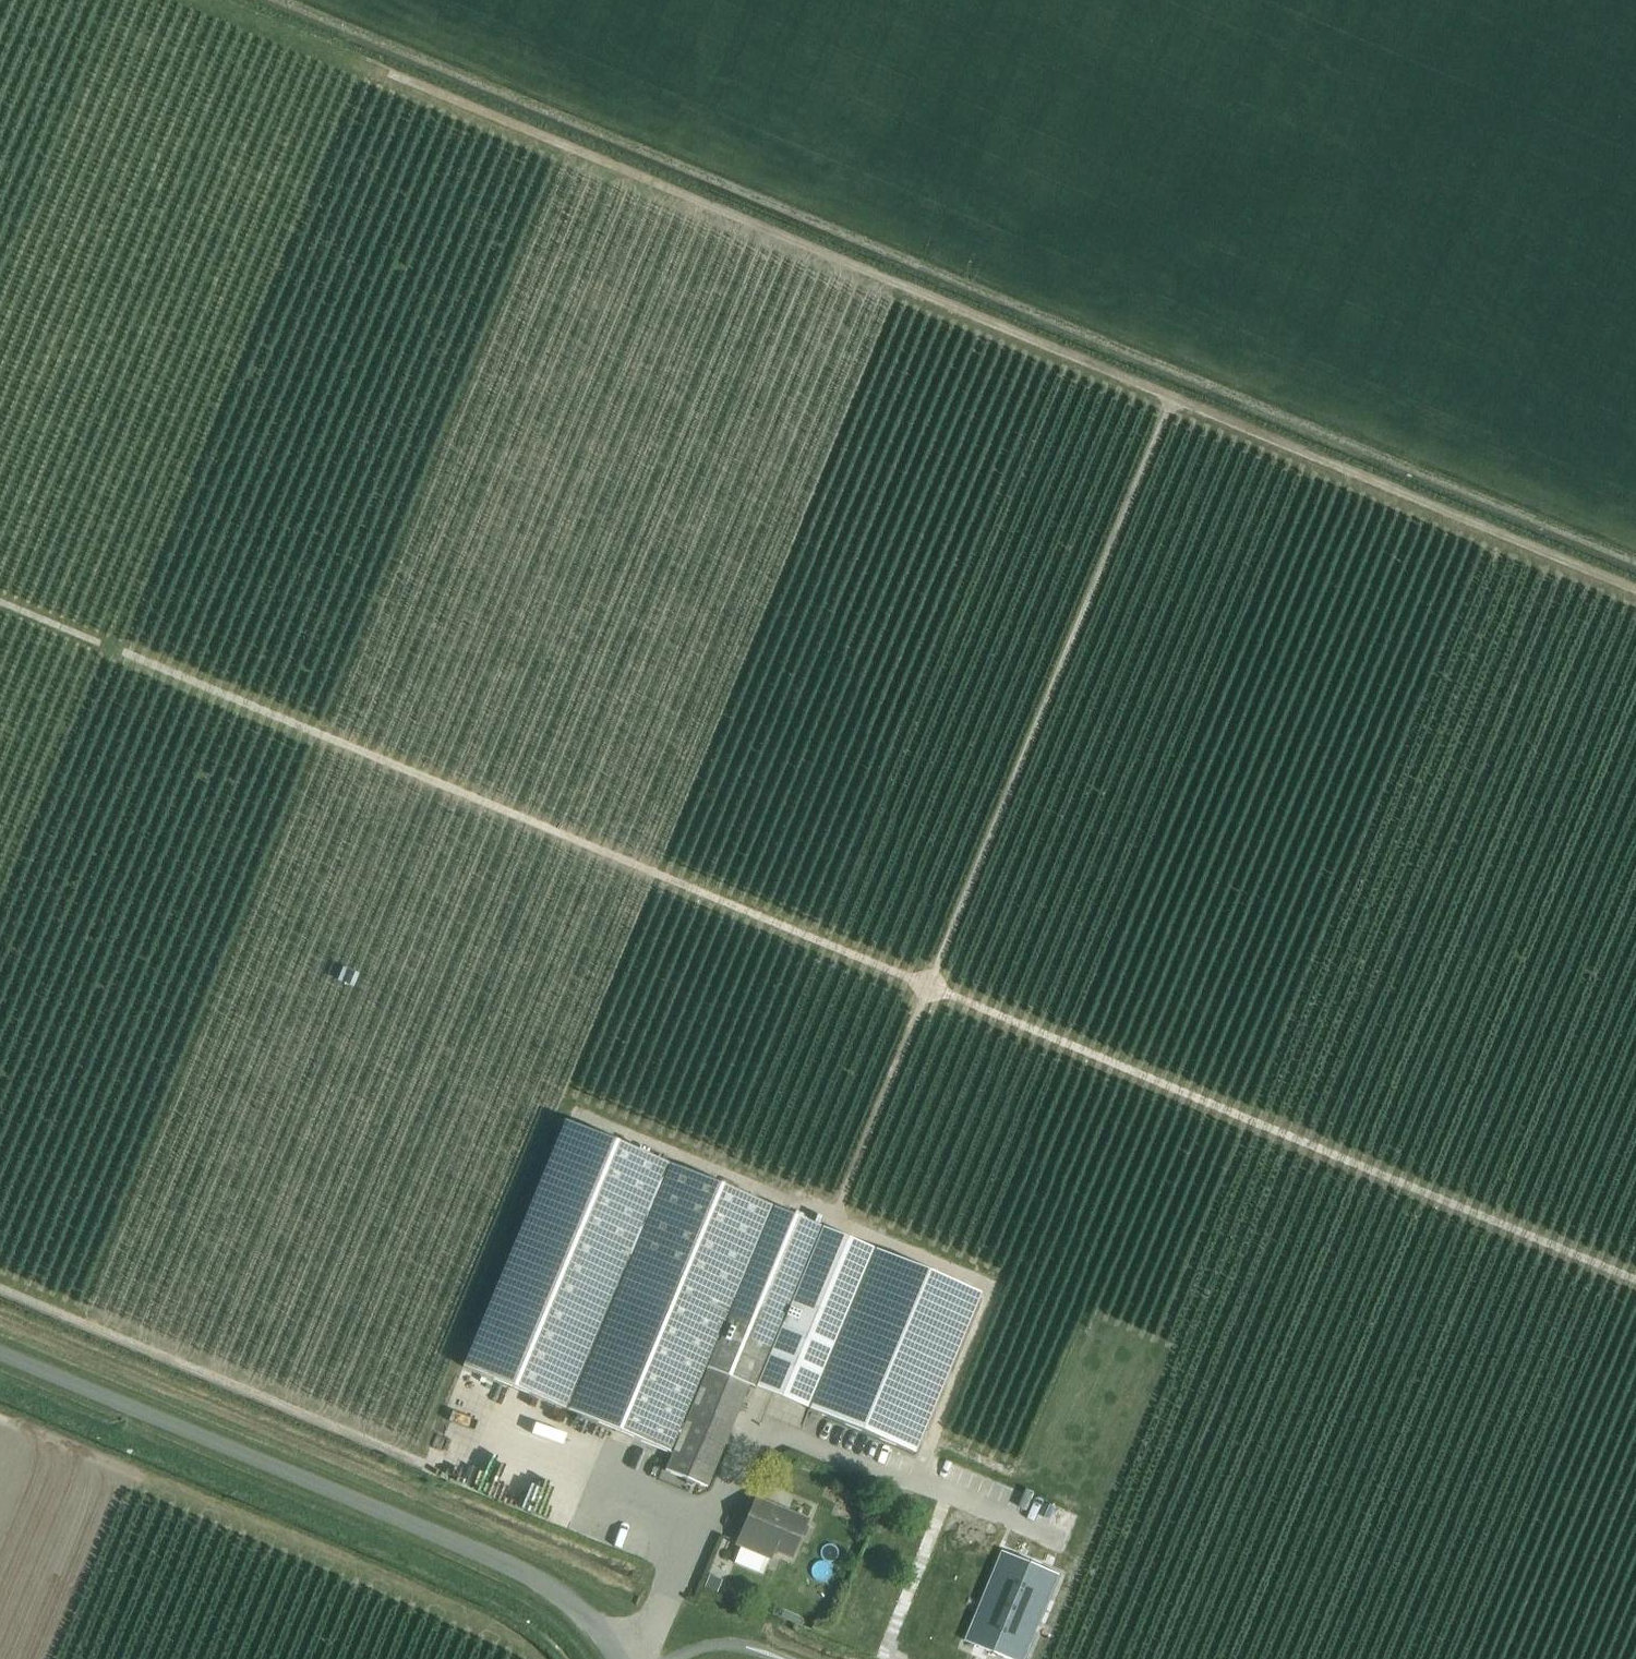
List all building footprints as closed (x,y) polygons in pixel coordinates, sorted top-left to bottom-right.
[(754,1388),(784,1317),(782,1317),(821,1227),(567,1119),(463,1364),(672,1453),(708,1368),(749,1386),(754,1388)] [(801,1325),(797,1335),(834,1350),(808,1410),(913,1453),(980,1294),(821,1226),(821,1227),(782,1317),(784,1317),(801,1325)] [(672,1453),(665,1470),(705,1487),(749,1386),(708,1368),(672,1453)] [(462,1371),(458,1382),(482,1391),(486,1380),(462,1371)] [(790,1558),(806,1519),(755,1498),(735,1544),(769,1558),(772,1550),(790,1558)] [(1009,1658),(1027,1658),(1062,1575),(1006,1552),(968,1642),(1009,1658)]
